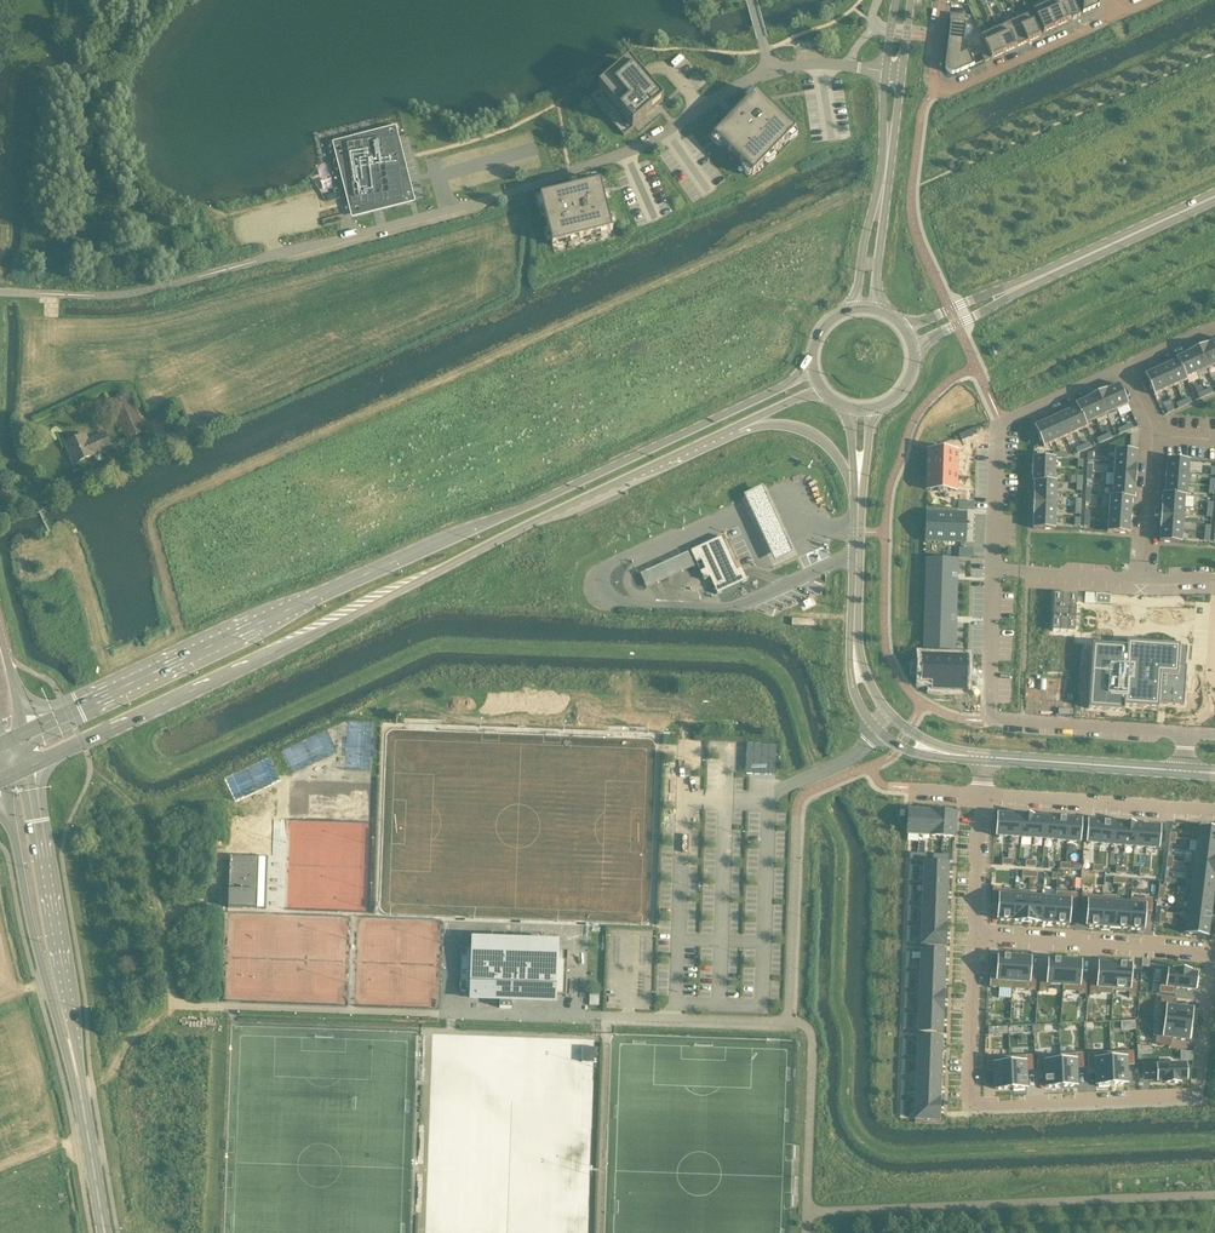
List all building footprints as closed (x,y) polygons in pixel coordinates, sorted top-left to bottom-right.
[(1067,20),(1058,0),(1055,0),(1045,4),(1056,27),(1068,21),(1067,20)] [(1067,20),(1072,18),(1073,19),(1080,16),(1073,0),(1058,0),(1067,20)] [(1094,8),(1098,7),(1099,0),(1083,0),(1083,14),(1094,8)] [(1043,33),(1056,27),(1045,4),(1033,10),(1043,33)] [(950,22),(947,50),(962,52),(963,40),(970,41),(972,26),(965,26),(965,24),(964,24),(965,16),(950,14),(949,22),(950,22)] [(1017,20),(1027,43),(1040,37),(1030,14),(1017,20)] [(1015,48),(1027,43),(1017,20),(1005,25),(1015,48)] [(1003,53),(1015,48),(1005,25),(993,30),(1003,53)] [(992,59),(1003,53),(993,30),(981,36),(985,44),(992,59)] [(978,47),(984,62),(992,59),(985,44),(978,47)] [(947,50),(945,65),(945,67),(945,68),(945,69),(946,71),(947,72),(948,73),(949,73),(950,74),(951,74),(953,74),(954,74),(955,74),(974,66),(968,52),(961,55),(962,52),(947,50)] [(596,105),(623,136),(635,126),(662,102),(644,81),(637,73),(628,63),(589,97),(596,105)] [(752,174),(795,131),(764,101),(755,92),(713,136),(727,150),(752,174)] [(396,137),(343,144),(349,196),(351,206),(351,207),(352,207),(371,204),(372,204),(372,203),(372,202),(380,201),(380,202),(380,203),(381,203),(382,203),(404,200),(405,199),(396,137)] [(600,181),(540,196),(552,246),(612,231),(600,181)] [(1208,344),(1197,349),(1207,369),(1214,365),(1214,360),(1208,344)] [(1207,369),(1197,349),(1187,353),(1196,374),(1207,369)] [(1176,358),(1176,360),(1177,360),(1185,379),(1186,379),(1196,374),(1187,353),(1176,358)] [(1177,360),(1176,360),(1166,365),(1176,386),(1187,381),(1186,379),(1185,379),(1177,360)] [(1165,390),(1176,386),(1166,365),(1156,370),(1165,390)] [(1165,390),(1156,370),(1145,375),(1154,395),(1165,390)] [(1118,384),(1107,389),(1117,410),(1120,417),(1131,412),(1128,405),(1118,384)] [(1097,394),(1106,415),(1117,410),(1107,389),(1097,394)] [(125,440),(147,430),(131,394),(110,404),(125,440)] [(1086,399),(1095,420),(1106,415),(1097,394),(1086,399)] [(1095,420),(1086,399),(1075,404),(1076,407),(1077,407),(1085,424),(1086,424),(1095,420)] [(1076,407),(1066,412),(1076,433),(1087,427),(1086,424),(1085,424),(1077,407),(1076,407)] [(1065,437),(1076,433),(1066,412),(1056,417),(1065,437)] [(1056,417),(1045,422),(1055,442),(1065,437),(1056,417)] [(1043,447),(1055,442),(1045,422),(1034,427),(1043,447)] [(94,453),(111,446),(105,433),(88,441),(86,435),(66,443),(75,463),(94,455),(94,453)] [(928,450),(926,490),(956,491),(958,451),(928,450)] [(1137,464),(1137,452),(1115,450),(1114,462),(1137,464)] [(1032,470),(1055,471),(1055,459),(1033,458),(1032,470)] [(1166,472),(1189,473),(1190,461),(1167,459),(1167,460),(1166,472)] [(1113,474),(1136,475),(1137,464),(1114,462),(1113,474)] [(1055,482),(1055,471),(1032,470),(1032,482),(1034,482),(1055,482)] [(1189,473),(1166,472),(1165,483),(1188,485),(1189,473)] [(1106,473),(1105,485),(1135,487),(1136,475),(1113,474),(1106,473)] [(1034,482),(1034,493),(1056,494),(1057,482),(1055,482),(1034,482)] [(1187,497),(1188,485),(1165,483),(1165,494),(1165,495),(1185,496),(1185,497),(1187,497)] [(761,485),(742,493),(771,561),(791,553),(761,485)] [(1105,485),(1104,496),(1109,496),(1112,496),(1112,497),(1132,498),(1132,499),(1134,499),(1135,487),(1105,485)] [(1033,505),(1056,506),(1056,494),(1034,493),(1033,505)] [(1162,494),(1162,506),(1184,508),(1185,497),(1185,496),(1165,495),(1165,494),(1162,494)] [(1109,508),(1131,510),(1132,499),(1132,498),(1112,497),(1112,496),(1109,496),(1109,508)] [(1056,506),(1033,505),(1033,517),(1056,517),(1056,506)] [(1183,519),(1184,508),(1162,506),(1161,518),(1183,519)] [(1131,510),(1109,508),(1108,520),(1130,522),(1131,510)] [(926,512),(925,541),(966,542),(967,514),(926,512)] [(1033,529),(1055,530),(1056,517),(1033,517),(1033,529)] [(1183,519),(1161,518),(1160,529),(1182,531),(1183,519)] [(1130,534),(1130,522),(1108,520),(1107,532),(1130,534)] [(1182,543),(1182,531),(1160,529),(1159,541),(1182,543)] [(705,569),(700,572),(704,580),(709,578),(714,589),(717,594),(747,581),(744,574),(741,568),(737,570),(721,537),(690,551),(696,563),(701,561),(705,569)] [(958,557),(973,557),(973,549),(959,548),(958,557)] [(690,551),(642,573),(647,585),(696,563),(690,551)] [(925,558),(922,650),(923,650),(923,649),(955,650),(955,651),(956,622),(955,622),(955,617),(957,617),(958,579),(957,579),(957,574),(958,574),(958,559),(925,558)] [(1074,632),(1077,595),(1054,594),(1052,631),(1074,632)] [(1110,595),(1096,594),(1095,604),(1110,605),(1110,595)] [(814,627),(815,619),(792,619),(791,626),(814,627)] [(1184,706),(1185,690),(1186,675),(1186,666),(1185,666),(1178,666),(1180,647),(1180,646),(1145,643),(1136,643),(1127,642),(1126,647),(1119,646),(1092,645),(1088,709),(1124,712),(1124,706),(1158,709),(1158,704),(1184,706)] [(921,653),(920,683),(931,683),(931,690),(966,691),(968,654),(921,653)] [(650,719),(649,730),(659,731),(659,719),(650,719)] [(746,772),(746,774),(775,775),(776,745),(748,744),(747,744),(746,772)] [(275,808),(276,797),(255,796),(255,808),(275,808)] [(908,811),(907,834),(919,835),(921,812),(908,811)] [(921,812),(919,835),(931,836),(932,812),(921,812)] [(932,812),(931,836),(942,837),(944,813),(932,812)] [(944,813),(942,837),(954,837),(956,814),(944,813)] [(998,815),(997,836),(1009,837),(1010,815),(998,815)] [(1010,815),(1009,837),(1020,838),(1022,816),(1010,815)] [(1022,816),(1020,838),(1032,839),(1034,817),(1022,816)] [(1034,817),(1032,839),(1044,840),(1045,818),(1034,817)] [(1045,818),(1044,840),(1055,840),(1057,819),(1045,818)] [(1057,819),(1055,840),(1067,841),(1068,819),(1057,819)] [(1068,819),(1067,841),(1079,842),(1080,820),(1068,819)] [(1089,821),(1087,843),(1100,844),(1101,822),(1089,821)] [(1101,822),(1100,844),(1111,844),(1113,823),(1101,822)] [(1113,823),(1111,844),(1123,845),(1124,823),(1113,823)] [(1124,823),(1123,845),(1134,846),(1136,824),(1124,823)] [(1136,824),(1134,846),(1146,847),(1147,825),(1136,824)] [(1147,825),(1146,847),(1158,848),(1160,826),(1147,825)] [(1192,840),(1197,841),(1197,840),(1214,843),(1214,830),(1193,828),(1192,840)] [(1196,852),(1214,854),(1214,843),(1197,840),(1197,841),(1196,852)] [(1194,864),(1214,866),(1214,854),(1196,852),(1194,864)] [(230,856),(228,908),(242,908),(243,905),(257,905),(258,861),(244,860),(244,857),(230,856)] [(924,863),(924,873),(947,874),(947,864),(924,863)] [(1193,875),(1214,878),(1214,875),(1214,866),(1194,864),(1193,875)] [(924,873),(924,884),(947,884),(947,874),(924,873)] [(363,906),(364,876),(309,874),(308,904),(363,906)] [(1192,886),(1192,887),(1213,889),(1214,878),(1193,875),(1192,886)] [(924,884),(923,894),(946,895),(947,884),(924,884)] [(1186,885),(1184,898),(1187,898),(1212,901),(1213,889),(1192,887),(1192,886),(1186,885)] [(993,887),(992,902),(999,903),(998,920),(1012,921),(1015,890),(1014,890),(1001,890),(1001,888),(993,887)] [(1015,890),(1012,921),(1026,922),(1028,897),(1029,891),(1015,890)] [(1055,899),(1054,924),(1067,925),(1069,908),(1077,909),(1078,893),(1056,892),(1055,899)] [(1082,893),(1080,909),(1088,909),(1087,926),(1101,927),(1103,897),(1089,896),(1089,894),(1082,893)] [(923,894),(923,904),(946,905),(946,895),(923,894)] [(1103,897),(1101,927),(1115,928),(1117,903),(1118,896),(1103,895),(1103,897)] [(1028,897),(1026,922),(1040,923),(1042,898),(1028,897)] [(1042,898),(1040,923),(1054,924),(1055,899),(1042,898)] [(1130,904),(1129,929),(1143,930),(1144,913),(1152,914),(1153,899),(1144,898),(1144,899),(1130,898),(1130,904)] [(1187,898),(1186,910),(1189,910),(1210,912),(1212,901),(1187,898)] [(1117,903),(1115,928),(1129,929),(1130,904),(1117,903)] [(923,904),(922,914),(946,915),(946,905),(923,904)] [(1187,921),(1209,924),(1210,912),(1189,910),(1187,921)] [(922,914),(922,924),(945,925),(946,915),(922,914)] [(1184,920),(1183,933),(1208,936),(1209,924),(1187,921),(1184,920)] [(922,924),(922,935),(945,935),(945,925),(922,924)] [(922,935),(921,946),(944,946),(945,935),(922,935)] [(460,991),(470,992),(470,999),(500,1000),(499,1008),(511,1008),(512,993),(566,995),(568,950),(557,949),(461,946),(460,991)] [(921,950),(921,961),(944,962),(944,951),(921,950)] [(1014,957),(1012,989),(1035,991),(1036,976),(1029,975),(1030,958),(1028,958),(1028,956),(1017,955),(1017,957),(1014,957)] [(990,973),(989,988),(1012,989),(1014,957),(999,956),(997,973),(990,973)] [(1040,976),(1039,991),(1047,992),(1047,984),(1063,985),(1063,986),(1065,961),(1049,960),(1048,976),(1040,976)] [(921,961),(920,971),(944,972),(944,962),(921,961)] [(1063,985),(1062,991),(1078,992),(1078,994),(1086,994),(1087,979),(1079,979),(1080,962),(1065,961),(1063,986),(1063,985)] [(1090,980),(1089,995),(1097,995),(1097,994),(1114,995),(1114,992),(1113,992),(1115,964),(1112,964),(1112,962),(1102,961),(1102,963),(1099,963),(1098,980),(1090,980)] [(1115,964),(1113,992),(1114,992),(1129,993),(1129,998),(1136,998),(1137,983),(1130,983),(1131,965),(1115,964)] [(1161,970),(1158,994),(1173,996),(1174,988),(1194,990),(1195,988),(1197,988),(1198,977),(1196,977),(1196,974),(1190,974),(1190,972),(1174,970),(1174,972),(1161,970)] [(920,971),(920,981),(943,982),(944,972),(920,971)] [(920,981),(919,991),(943,992),(943,982),(920,981)] [(919,991),(919,1001),(942,1002),(943,992),(919,991)] [(599,1006),(599,994),(590,993),(589,1006),(599,1006)] [(1162,1005),(1159,1021),(1162,1022),(1162,1021),(1190,1025),(1192,1009),(1175,1007),(1176,999),(1161,997),(1160,1005),(1162,1005)] [(919,1001),(919,1012),(942,1012),(942,1002),(919,1001)] [(919,1012),(918,1022),(942,1023),(942,1012),(919,1012)] [(1135,1021),(1124,1021),(1124,1030),(1135,1030),(1135,1021)] [(1156,1037),(1155,1044),(1170,1046),(1171,1038),(1188,1041),(1188,1038),(1191,1038),(1192,1028),(1190,1027),(1190,1025),(1162,1021),(1162,1022),(1160,1037),(1156,1037)] [(918,1022),(918,1033),(941,1033),(942,1023),(918,1022)] [(918,1037),(917,1048),(941,1049),(941,1038),(918,1037)] [(1151,1047),(1137,1045),(1138,1054),(1152,1053),(1151,1047)] [(597,1048),(582,1047),(581,1062),(597,1063),(597,1048)] [(917,1048),(917,1058),(940,1059),(941,1049),(917,1048)] [(1133,1051),(1110,1052),(1112,1084),(1127,1083),(1126,1066),(1134,1066),(1133,1051)] [(1110,1052),(1087,1053),(1087,1068),(1095,1068),(1096,1085),(1098,1085),(1099,1087),(1109,1087),(1109,1084),(1112,1084),(1110,1052)] [(1193,1053),(1181,1052),(1181,1061),(1192,1061),(1193,1053)] [(1083,1053),(1060,1054),(1060,1056),(1061,1086),(1077,1086),(1076,1074),(1076,1068),(1084,1068),(1083,1053)] [(1033,1055),(1009,1056),(1011,1088),(1013,1088),(1013,1090),(1024,1090),(1024,1088),(1027,1088),(1026,1071),(1033,1070),(1033,1055)] [(1044,1055),(1036,1055),(1037,1070),(1045,1070),(1045,1087),(1061,1086),(1060,1056),(1044,1056),(1044,1055)] [(1009,1056),(986,1057),(986,1072),(994,1072),(995,1089),(1011,1088),(1009,1056)] [(917,1058),(916,1068),(940,1069),(940,1059),(917,1058)] [(1158,1063),(1142,1064),(1142,1074),(1158,1073),(1158,1082),(1164,1082),(1164,1083),(1180,1083),(1180,1081),(1186,1081),(1185,1065),(1158,1066),(1158,1063)] [(916,1068),(916,1078),(940,1079),(940,1069),(916,1068)] [(916,1078),(916,1088),(939,1089),(940,1079),(916,1078)] [(916,1088),(915,1099),(939,1099),(939,1089),(916,1088)] [(915,1109),(938,1110),(939,1099),(915,1099),(915,1109)] [(915,1109),(914,1120),(938,1120),(938,1110),(915,1109)]
